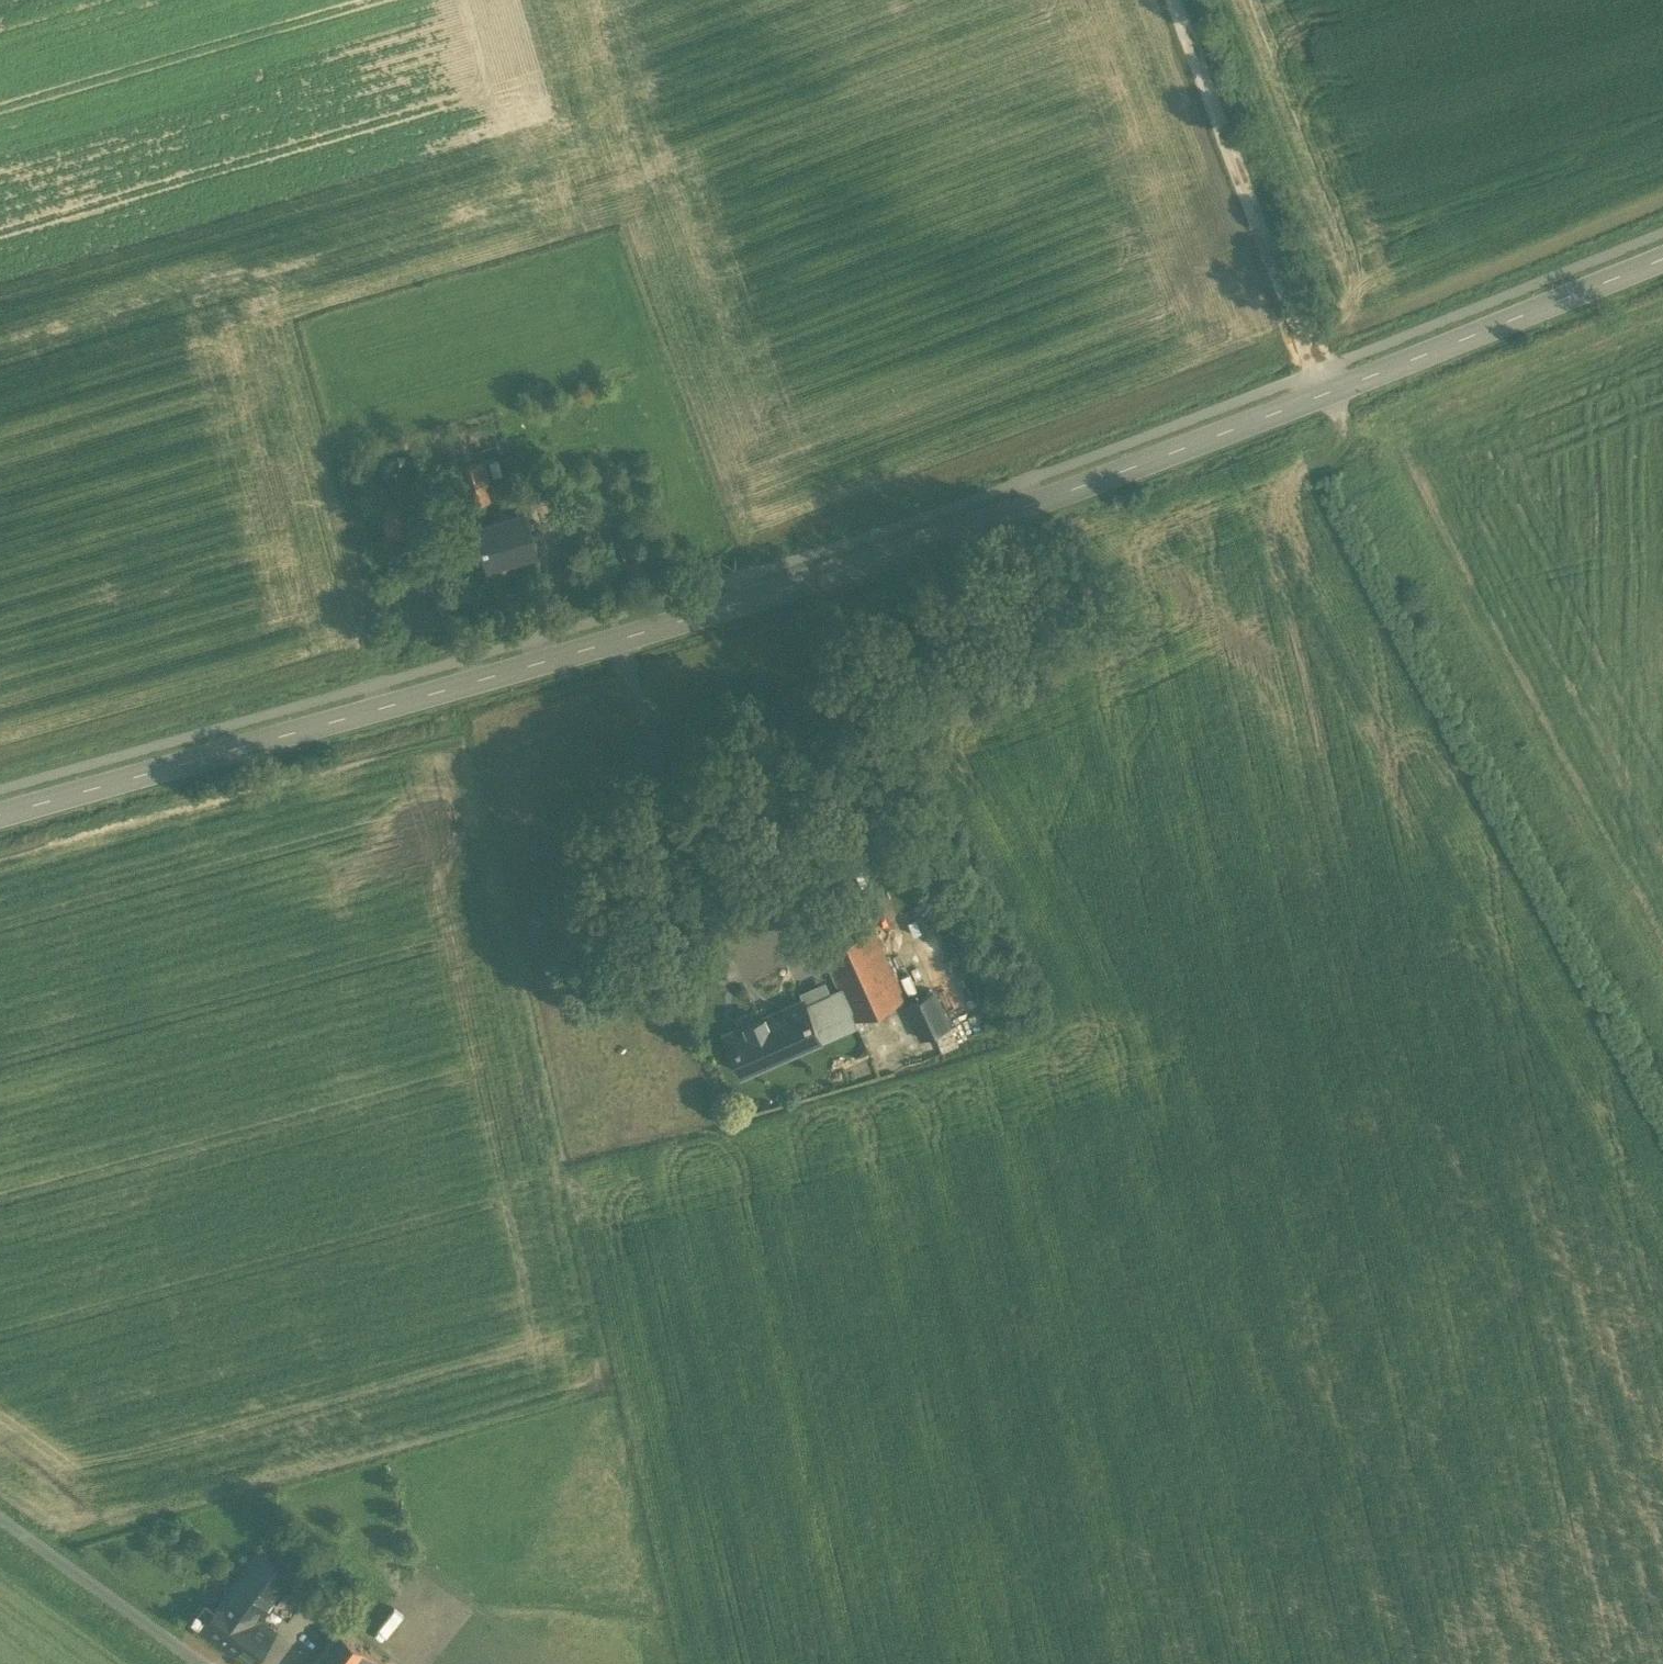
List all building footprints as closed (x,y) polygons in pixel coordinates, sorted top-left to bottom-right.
[(473,525),(484,566),(535,550),(524,509),(473,525)] [(877,920),(824,942),(839,979),(833,981),(828,970),(800,982),(805,993),(754,1014),(771,1056),(860,1019),(856,1010),(906,989),(877,920)] [(936,977),(908,990),(923,1022),(951,1009),(936,977)] [(290,1578),(254,1552),(223,1596),(214,1590),(193,1619),(251,1660),(281,1618),(267,1608),(290,1578)] [(312,1663),(388,1663),(397,1652),(345,1617),(312,1663)]
